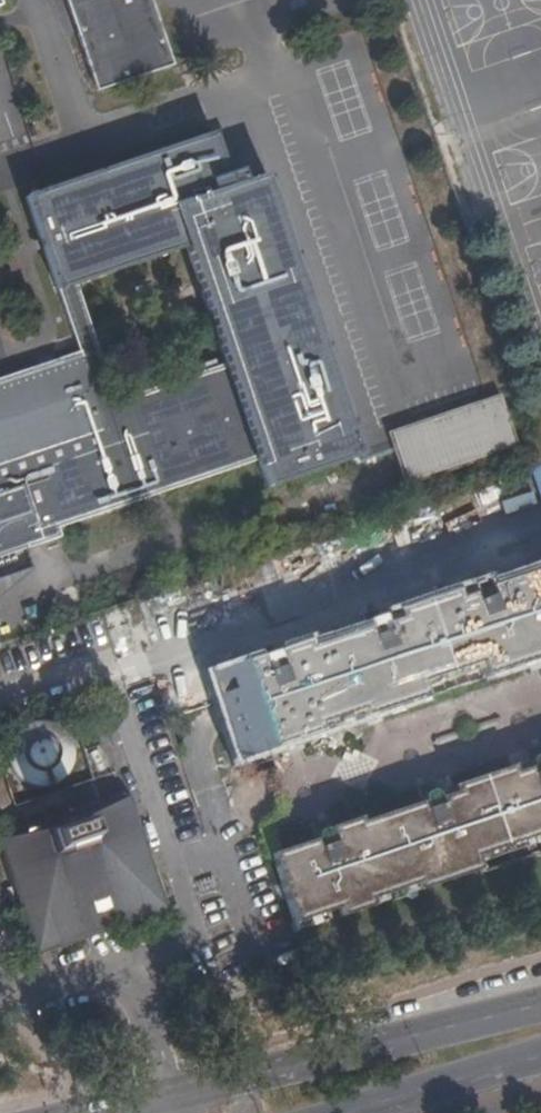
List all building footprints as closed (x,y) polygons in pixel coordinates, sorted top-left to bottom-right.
[(173,66),(150,0),(64,0),(96,92),(173,66)] [(63,308),(79,352),(0,378),(0,557),(60,538),(57,528),(256,460),(266,490),(362,457),(266,175),(231,187),(225,169),(213,134),(26,197),(63,308)] [(517,448),(500,395),(387,433),(406,486),(517,448)] [(451,585),(453,594),(395,614),(392,606),(360,616),(365,630),(306,649),(305,644),(274,655),(271,646),(254,651),(258,659),(210,675),(238,760),(333,729),(331,721),(345,717),(347,723),(421,698),(423,701),(483,680),(483,678),(540,658),(540,571),(486,589),(482,575),(451,585)] [(120,606),(103,612),(117,654),(134,648),(120,606)] [(35,724),(17,771),(59,787),(77,740),(35,724)] [(511,765),(514,773),(455,794),(453,785),(420,796),(425,808),(366,828),(364,823),(334,833),(332,826),(315,831),(318,839),(270,855),(296,932),(327,921),(324,913),(338,908),(342,917),(389,901),(386,894),(401,890),(403,896),(479,870),(480,873),(540,853),(540,755),(511,765)] [(130,793),(0,837),(0,853),(35,956),(167,911),(130,793)] [(258,979),(248,983),(253,998),(264,995),(258,979)]
